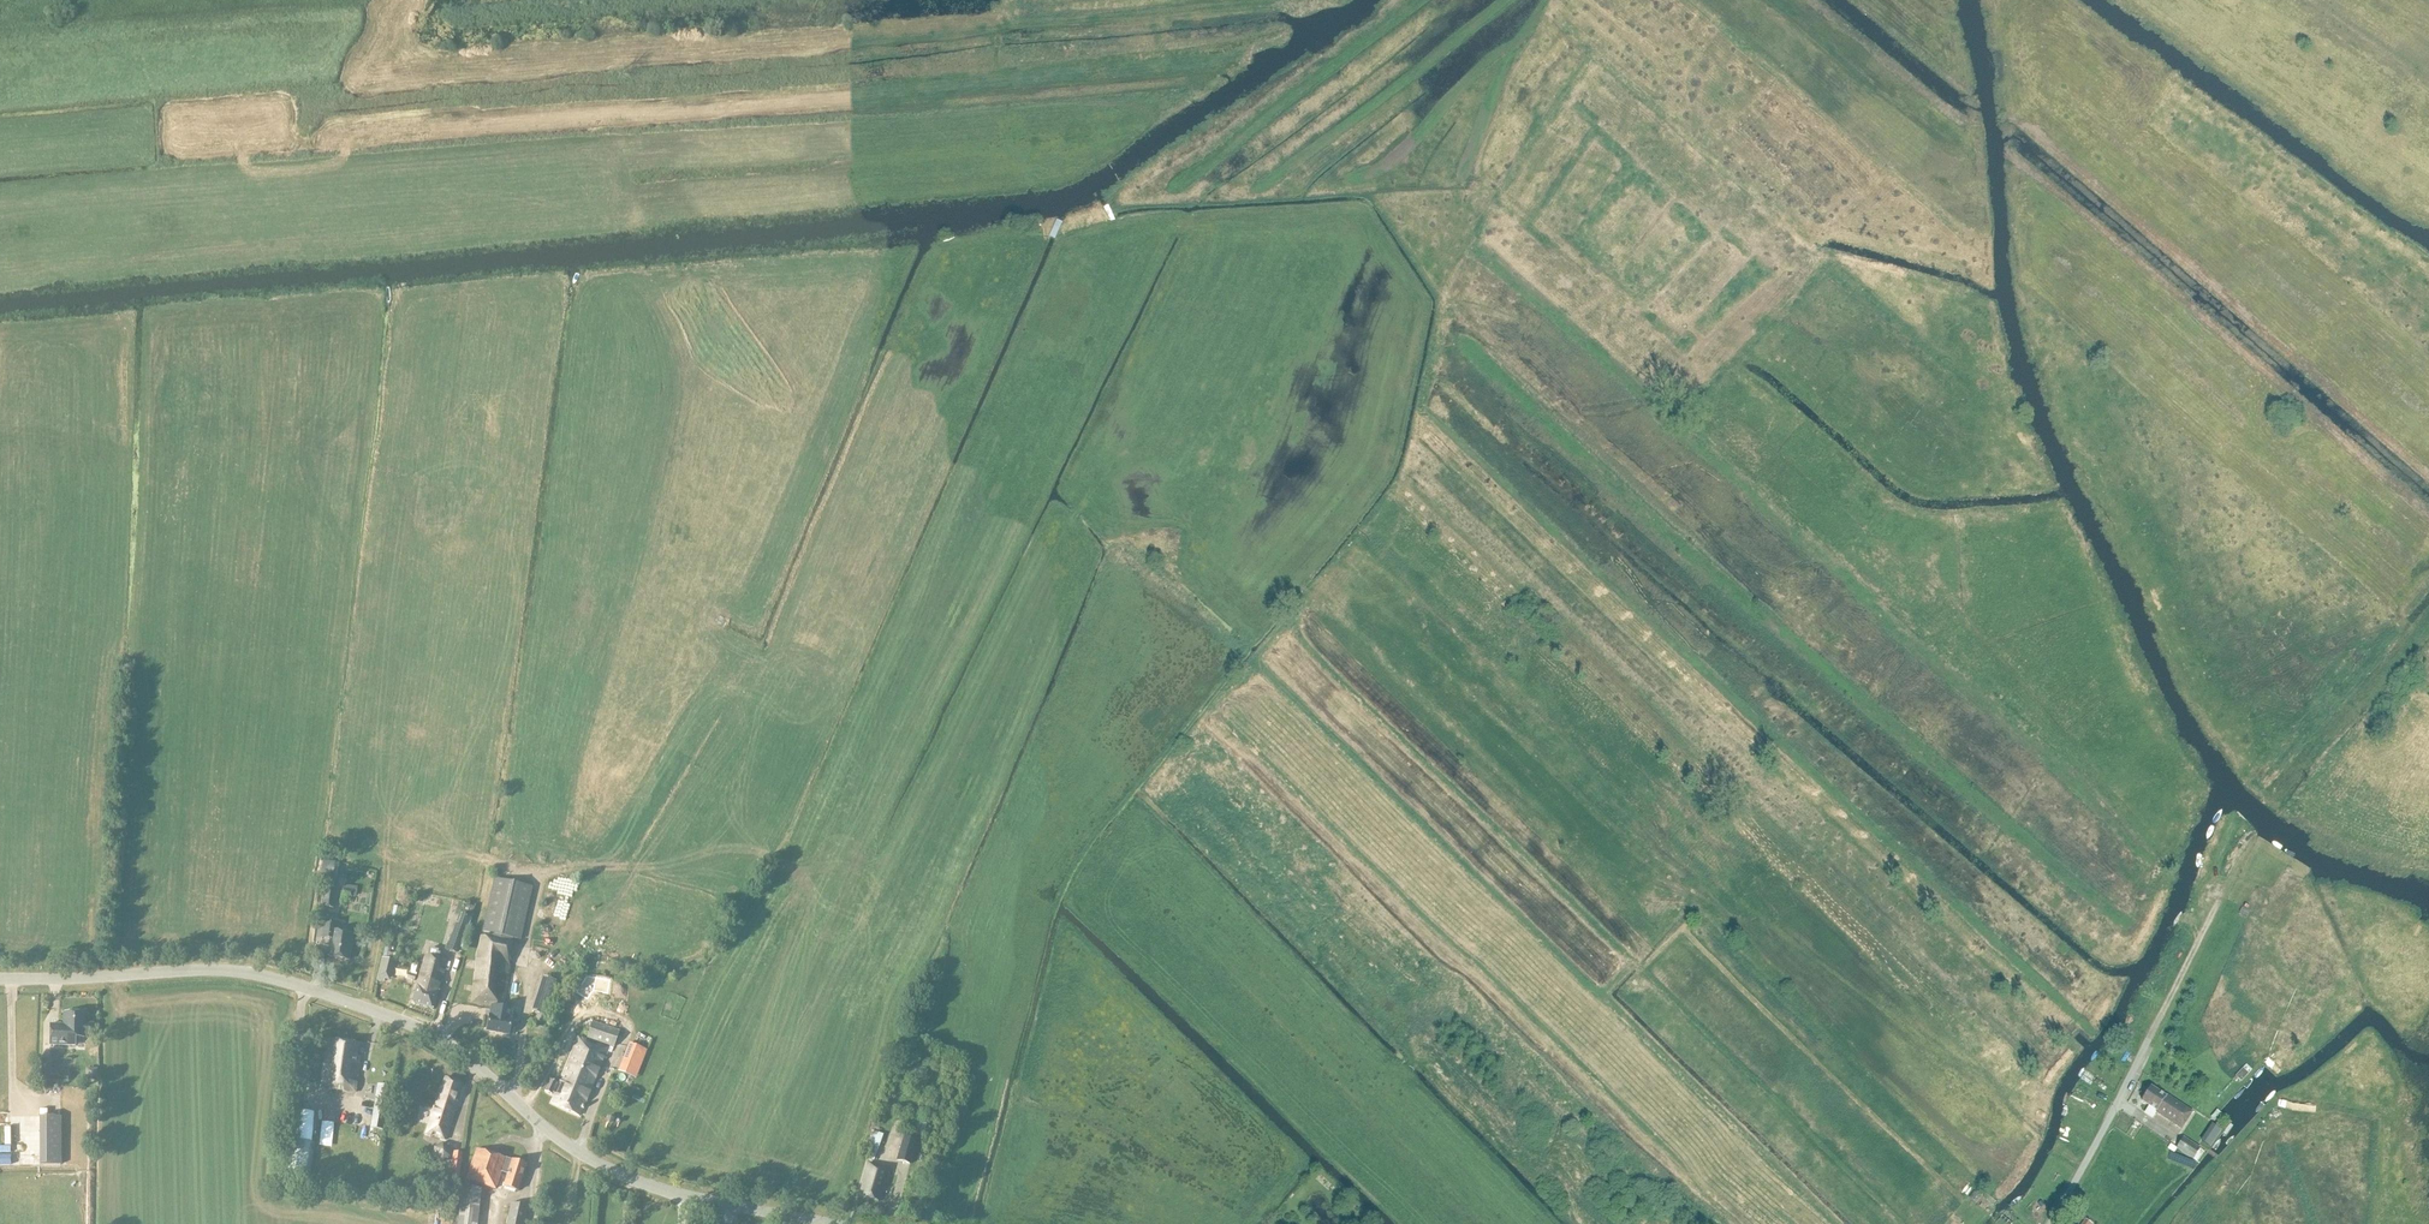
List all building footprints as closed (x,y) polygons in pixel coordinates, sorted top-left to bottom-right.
[(339,863),(323,861),(320,882),(336,884),(339,863)] [(578,942),(582,873),(549,872),(547,922),(554,923),(552,948),(559,948),(559,941),(578,942)] [(487,1031),(510,1035),(512,1020),(514,1009),(503,1007),(506,990),(513,943),(512,943),(513,938),(521,940),(533,889),(495,880),(483,931),(491,933),(490,938),(482,936),(478,951),(476,966),(473,1002),(493,1006),(491,1016),(490,1016),(487,1031)] [(353,890),(340,888),(339,895),(351,897),(353,890)] [(333,909),(336,891),(325,890),(322,907),(333,909)] [(461,914),(457,924),(448,949),(457,952),(467,928),(471,918),(461,914)] [(324,923),(322,938),(331,940),(330,943),(328,956),(349,960),(354,933),(336,930),(337,925),(324,923)] [(457,963),(463,964),(465,952),(459,951),(457,963)] [(433,1009),(447,961),(426,955),(413,1003),(433,1009)] [(379,968),(391,971),(393,961),(392,961),(382,959),(379,968)] [(406,980),(414,982),(416,973),(409,971),(406,980)] [(557,980),(543,976),(531,1012),(546,1016),(557,980)] [(85,1037),(85,1013),(65,1013),(64,1027),(51,1027),(50,1043),(76,1044),(76,1037),(85,1037)] [(587,1038),(614,1047),(620,1031),(593,1022),(587,1038)] [(580,1115),(608,1049),(580,1037),(552,1103),(580,1115)] [(328,1041),(321,1091),(355,1095),(359,1066),(356,1065),(358,1045),(328,1041)] [(629,1044),(618,1072),(628,1076),(639,1048),(629,1044)] [(40,1082),(68,1082),(68,1073),(50,1073),(50,1060),(40,1060),(40,1082)] [(927,1070),(914,1065),(912,1073),(925,1078),(927,1070)] [(2242,1068),(2235,1076),(2241,1081),(2248,1074),(2242,1068)] [(462,1083),(446,1077),(443,1086),(441,1086),(426,1135),(431,1137),(434,1132),(441,1135),(440,1140),(444,1141),(458,1101),(456,1100),(462,1083)] [(383,1131),(391,1087),(376,1085),(374,1097),(375,1098),(370,1128),(383,1131)] [(2151,1087),(2142,1101),(2157,1111),(2156,1113),(2181,1128),(2192,1111),(2167,1095),(2166,1096),(2151,1087)] [(60,1117),(40,1117),(40,1165),(60,1165),(60,1117)] [(917,1121),(913,1133),(923,1136),(926,1124),(917,1121)] [(2200,1141),(2210,1147),(2221,1130),(2212,1124),(2200,1141)] [(869,1150),(866,1158),(874,1161),(883,1135),(872,1130),(866,1148),(869,1150)] [(2183,1137),(2177,1148),(2176,1149),(2193,1160),(2200,1149),(2183,1137)] [(904,1138),(897,1161),(909,1165),(916,1142),(904,1138)] [(312,1143),(291,1141),(287,1176),(307,1179),(312,1143)] [(434,1158),(443,1163),(452,1158),(452,1148),(443,1142),(434,1147),(434,1158)] [(477,1149),(467,1179),(496,1189),(502,1172),(508,1174),(504,1187),(518,1191),(526,1165),(512,1160),(512,1161),(506,1159),(477,1149)] [(454,1207),(463,1154),(454,1152),(449,1184),(454,1184),(453,1193),(445,1192),(443,1206),(454,1207)] [(859,1195),(879,1201),(883,1186),(885,1186),(889,1170),(868,1164),(864,1179),(859,1195)] [(458,1223),(477,1223),(481,1189),(462,1187),(458,1223)] [(1994,1188),(1989,1191),(1995,1200),(1999,1197),(1994,1188)] [(1985,1191),(1979,1197),(1987,1204),(1993,1199),(1985,1191)] [(528,1207),(512,1203),(507,1223),(525,1223),(528,1207)] [(736,1207),(727,1210),(728,1216),(738,1213),(736,1207)]
